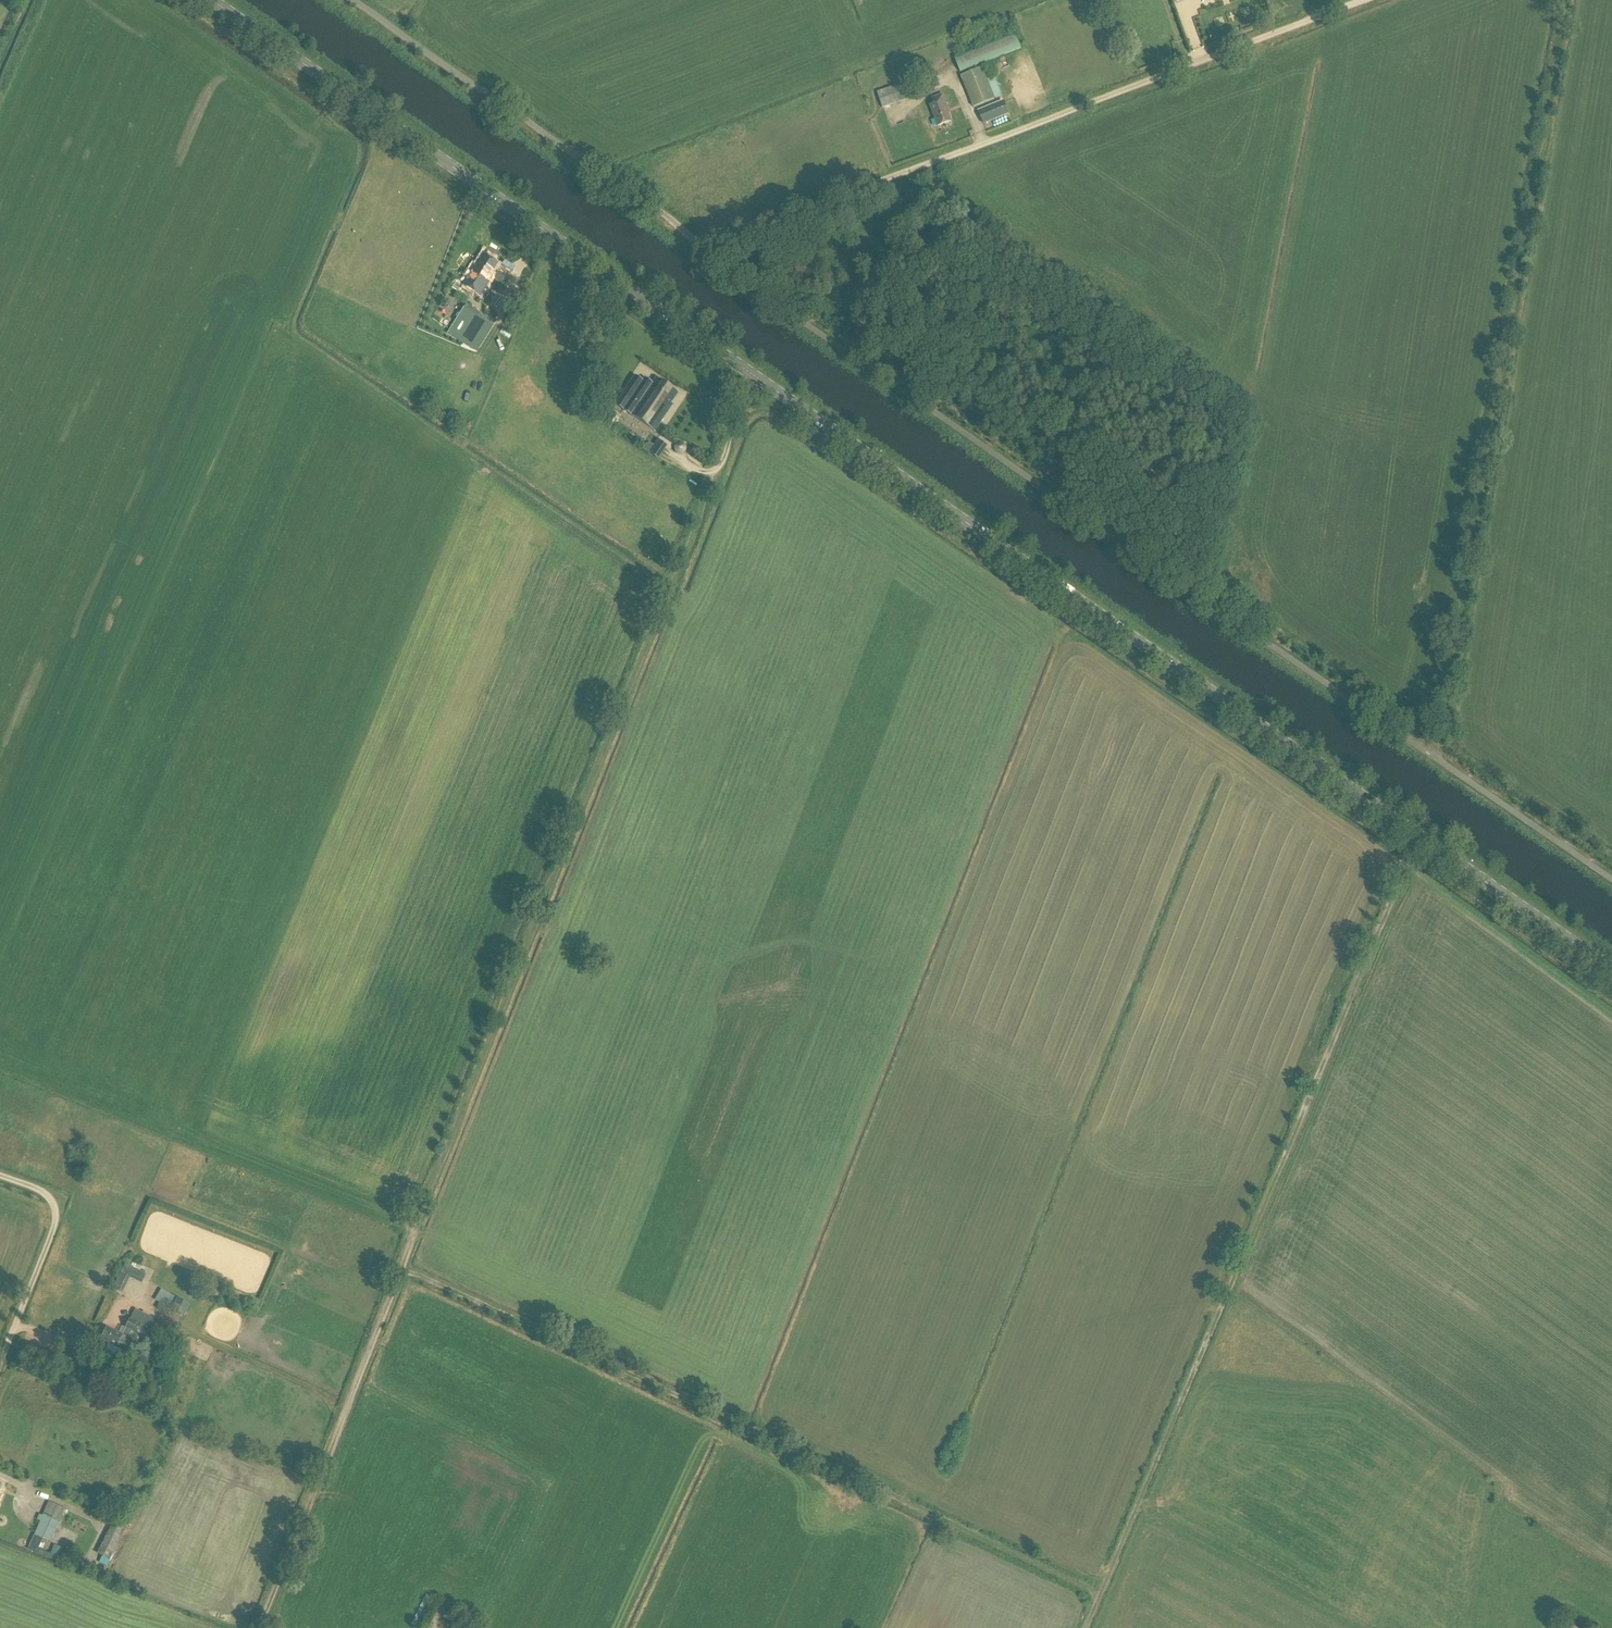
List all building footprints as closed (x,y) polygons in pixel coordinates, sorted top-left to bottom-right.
[(955,56),(961,72),(1027,46),(1021,30),(955,56)] [(961,75),(974,107),(995,99),(982,67),(961,75)] [(877,92),(883,108),(905,100),(899,84),(877,92)] [(930,106),(938,126),(951,121),(944,101),(945,101),(943,94),(933,98),(935,104),(930,106)] [(979,111),(983,121),(1007,112),(1003,102),(979,111)] [(462,285),(479,296),(492,277),(490,276),(498,264),(483,255),(476,266),(474,265),(462,285)] [(494,279),(504,285),(508,278),(498,272),(494,279)] [(453,288),(448,295),(455,300),(459,292),(453,288)] [(450,329),(465,339),(474,324),(481,314),(465,304),(459,314),(459,315),(455,322),(450,329)] [(471,339),(481,345),(495,322),(486,316),(471,339)] [(616,405),(654,431),(672,404),(671,403),(678,393),(656,378),(652,383),(645,378),(643,381),(635,376),(616,405)] [(583,388),(583,408),(592,408),(592,388),(583,388)] [(649,442),(644,449),(649,453),(654,445),(649,442)] [(114,1289),(122,1292),(130,1277),(141,1282),(146,1272),(126,1263),(114,1289)] [(168,1314),(171,1308),(184,1316),(190,1305),(177,1298),(167,1292),(167,1293),(161,1290),(155,1300),(161,1303),(158,1308),(168,1314)] [(141,1325),(140,1325),(149,1329),(155,1318),(136,1308),(129,1319),(141,1325)] [(141,1325),(129,1319),(125,1329),(136,1334),(140,1325),(141,1325)] [(101,1339),(117,1347),(123,1350),(122,1351),(131,1355),(137,1343),(128,1338),(122,1336),(123,1334),(107,1327),(101,1339)] [(37,1555),(39,1550),(52,1520),(58,1507),(49,1504),(27,1552),(36,1555),(37,1555)] [(58,1507),(52,1520),(60,1523),(66,1511),(58,1507)] [(98,1554),(109,1559),(123,1531),(112,1525),(98,1554)] [(52,1554),(60,1558),(63,1550),(55,1546),(52,1554)] [(39,1550),(37,1555),(57,1562),(60,1558),(52,1554),(51,1554),(50,1555),(39,1550)] [(438,1617),(444,1620),(448,1614),(441,1610),(438,1617)]
